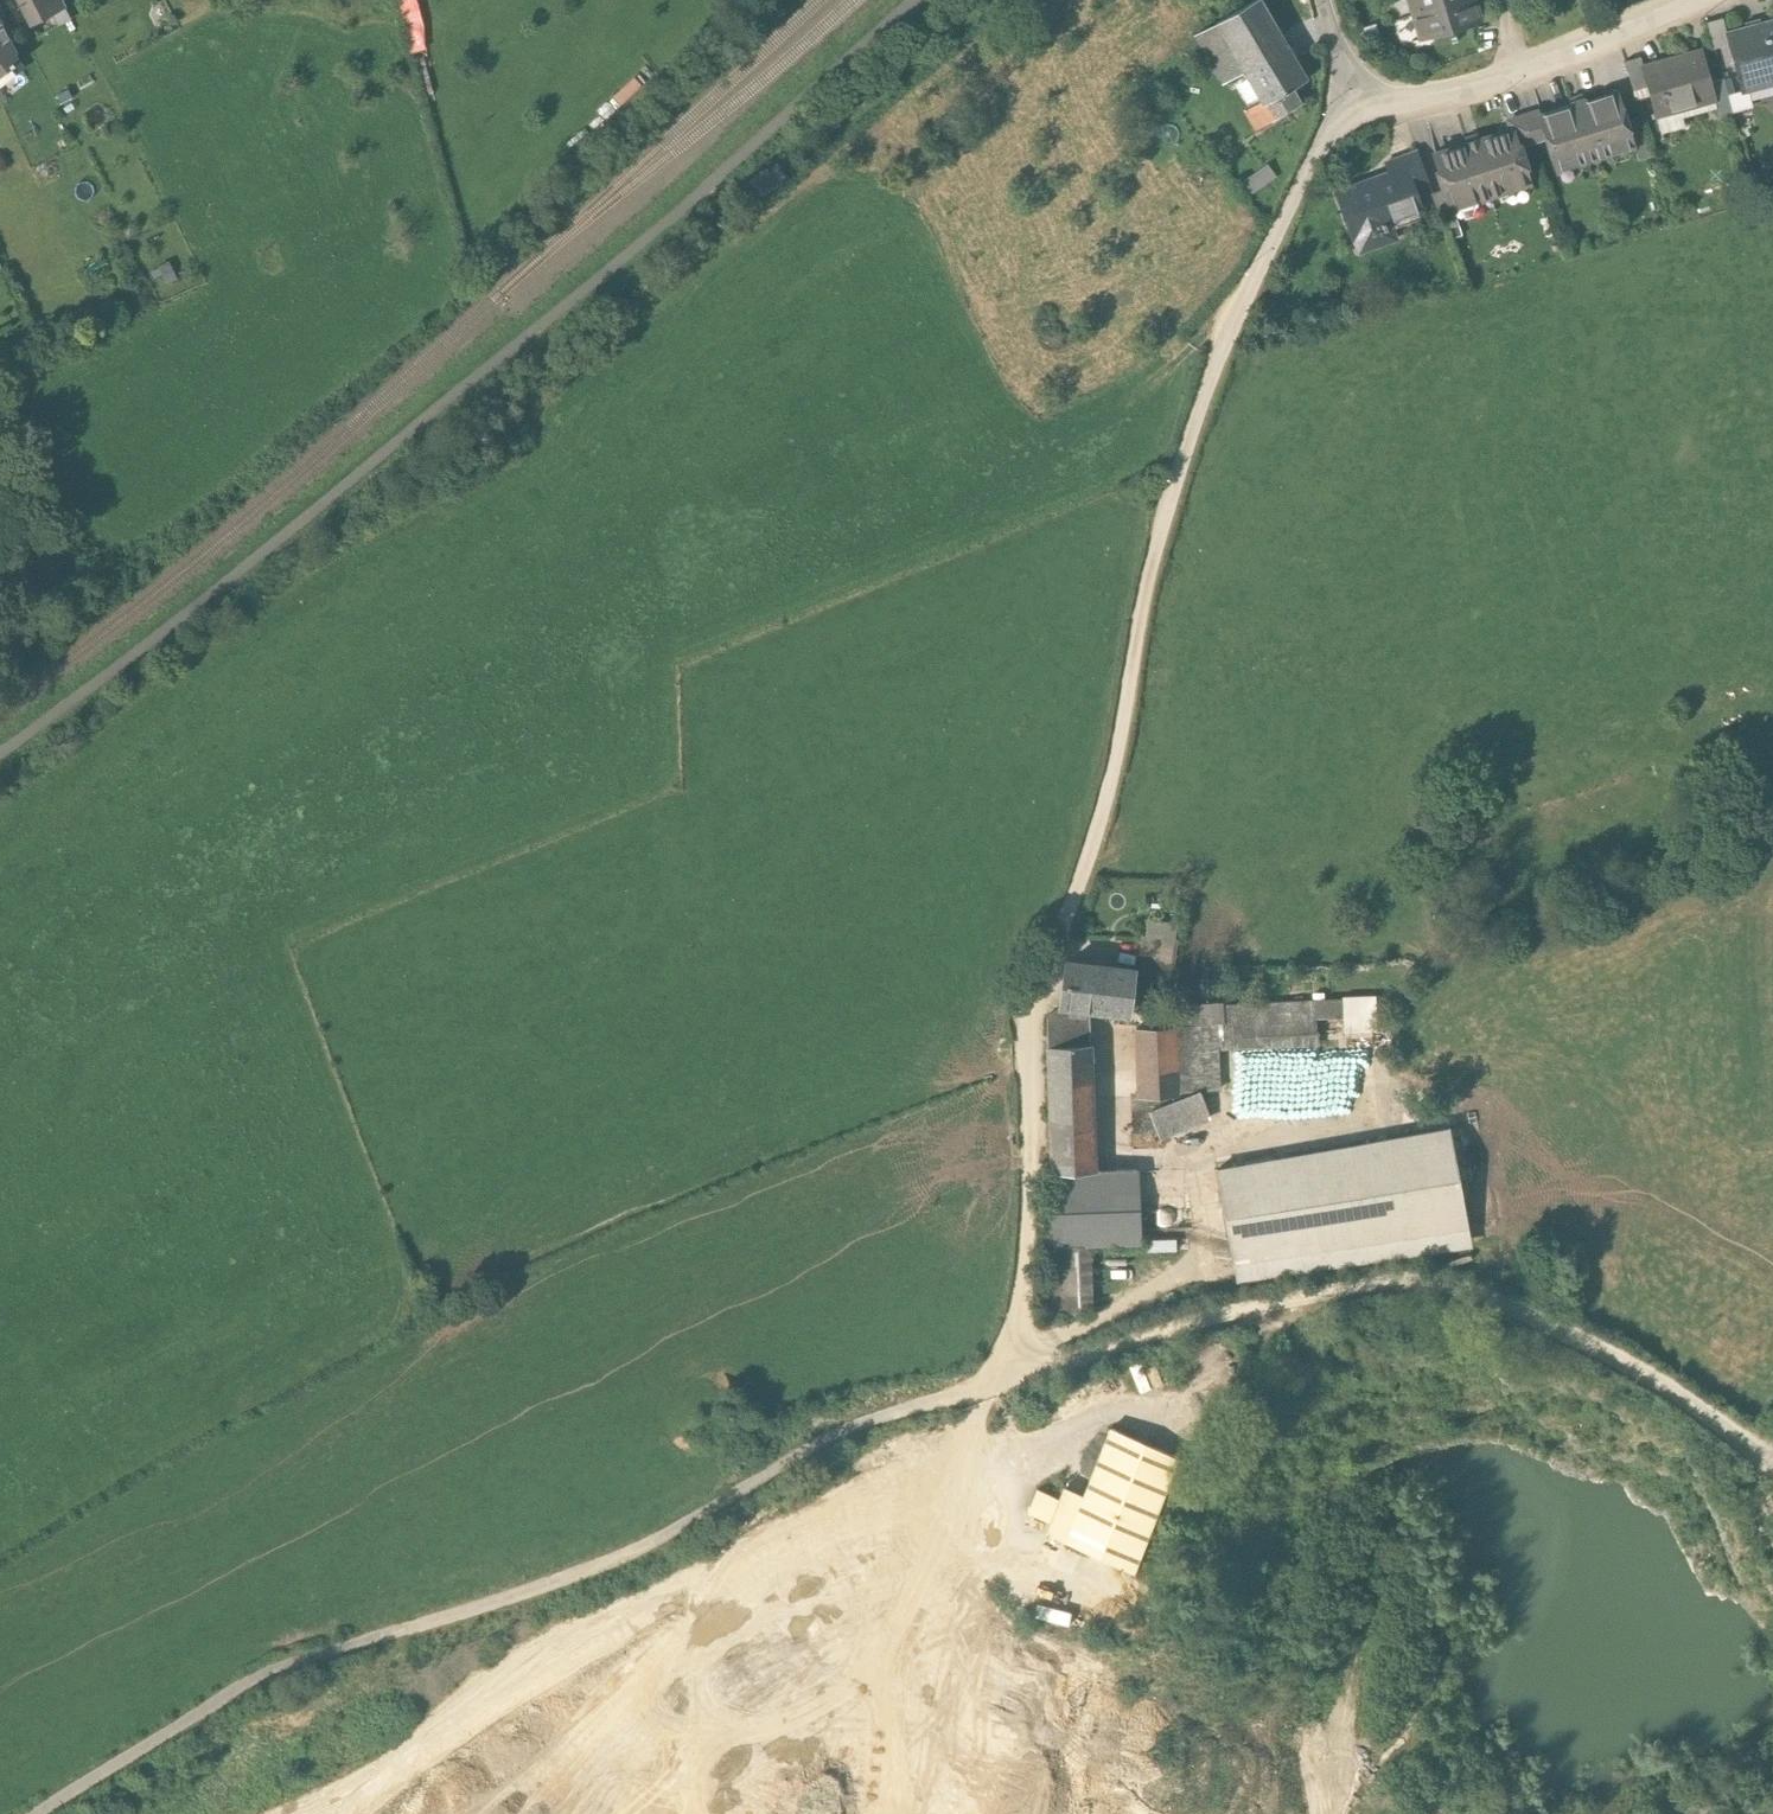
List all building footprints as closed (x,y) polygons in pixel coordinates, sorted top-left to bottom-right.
[(27,35),(67,13),(60,0),(8,0),(27,35)] [(1411,18),(1470,2),(1469,0),(1406,0),(1411,18)] [(1265,2),(1199,40),(1231,95),(1249,84),(1266,115),(1315,86),(1265,2)] [(1477,26),(1470,2),(1411,18),(1418,42),(1477,26)] [(1728,39),(1744,94),(1772,86),(1772,26),(1728,39)] [(22,62),(0,32),(0,77),(22,62)] [(1706,53),(1647,70),(1662,122),(1721,105),(1706,53)] [(1622,89),(1542,119),(1562,172),(1641,142),(1622,89)] [(1523,130),(1439,158),(1457,212),(1541,184),(1523,130)] [(1420,167),(1337,198),(1360,259),(1410,241),(1406,230),(1439,218),(1420,167)] [(1147,937),(1139,936),(1134,970),(1172,975),(1176,940),(1147,937)] [(1067,962),(1062,1008),(1086,1011),(1130,1016),(1134,970),(1067,962)] [(1219,1024),(1216,1024),(1216,1047),(1314,1044),(1313,1016),(1337,1015),(1337,999),(1218,1003),(1219,1024)] [(1374,999),(1343,1000),(1344,1030),(1374,1030),(1374,999)] [(1046,1046),(1087,1043),(1086,1011),(1062,1008),(1046,1016),(1046,1046)] [(1218,1089),(1216,1047),(1216,1024),(1174,1026),(1176,1090),(1218,1089)] [(1176,1092),(1176,1090),(1174,1026),(1133,1027),(1135,1094),(1176,1092)] [(1087,1043),(1046,1046),(1053,1178),(1095,1176),(1087,1043)] [(1196,1093),(1176,1101),(1176,1092),(1135,1094),(1130,1094),(1131,1134),(1155,1133),(1160,1140),(1209,1120),(1196,1093)]
